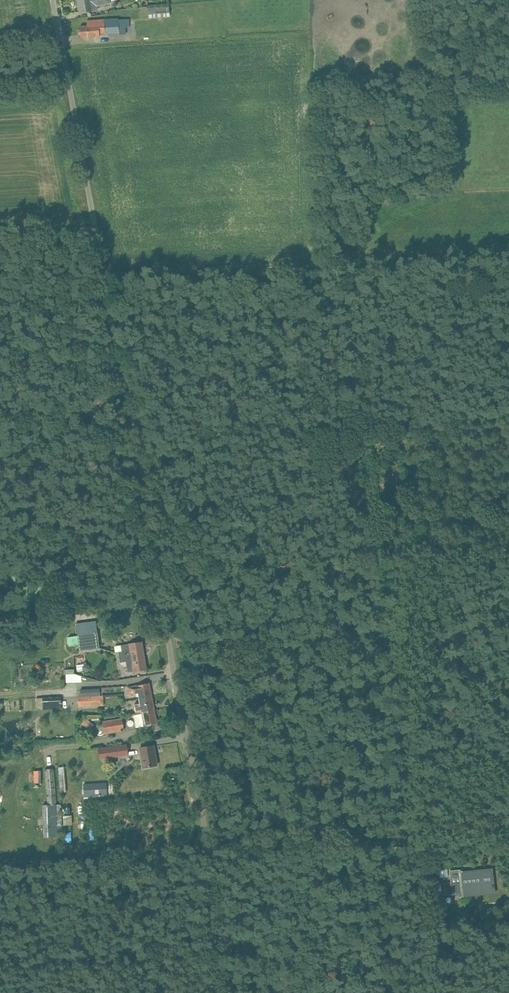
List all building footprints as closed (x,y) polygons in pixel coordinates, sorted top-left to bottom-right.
[(79,13),(97,9),(96,6),(110,4),(110,0),(76,0),(79,13)] [(148,6),(149,19),(170,17),(168,4),(148,6)] [(105,23),(104,20),(86,21),(87,26),(80,27),(80,38),(90,37),(99,36),(99,34),(105,33),(119,33),(119,34),(125,34),(125,26),(129,26),(128,19),(119,19),(112,20),(112,23),(105,23)] [(78,635),(80,651),(99,648),(97,633),(78,635)] [(134,671),(145,669),(141,642),(120,645),(121,651),(118,652),(120,662),(126,661),(127,672),(134,671)] [(65,669),(66,682),(82,682),(81,674),(75,674),(75,668),(65,669)] [(149,683),(139,685),(127,687),(128,694),(137,693),(138,698),(151,696),(149,683)] [(77,690),(78,707),(104,706),(103,695),(91,696),(90,690),(77,690)] [(141,712),(154,710),(151,696),(138,698),(139,703),(134,704),(136,713),(141,712)] [(60,697),(42,698),(43,710),(61,709),(60,697)] [(154,710),(141,712),(144,726),(157,723),(154,710)] [(123,729),(121,719),(102,723),(103,733),(123,729)] [(127,755),(126,745),(98,749),(99,759),(127,755)] [(142,767),(157,765),(153,745),(139,748),(142,767)] [(42,805),(44,838),(63,837),(62,805),(56,805),(53,768),(45,769),(47,805),(42,805)] [(94,783),(84,784),(84,797),(95,797),(94,783)] [(451,882),(443,883),(444,895),(458,894),(458,896),(494,893),(492,868),(462,871),(461,869),(450,870),(451,882)] [(441,894),(441,884),(433,885),(433,895),(441,894)]
